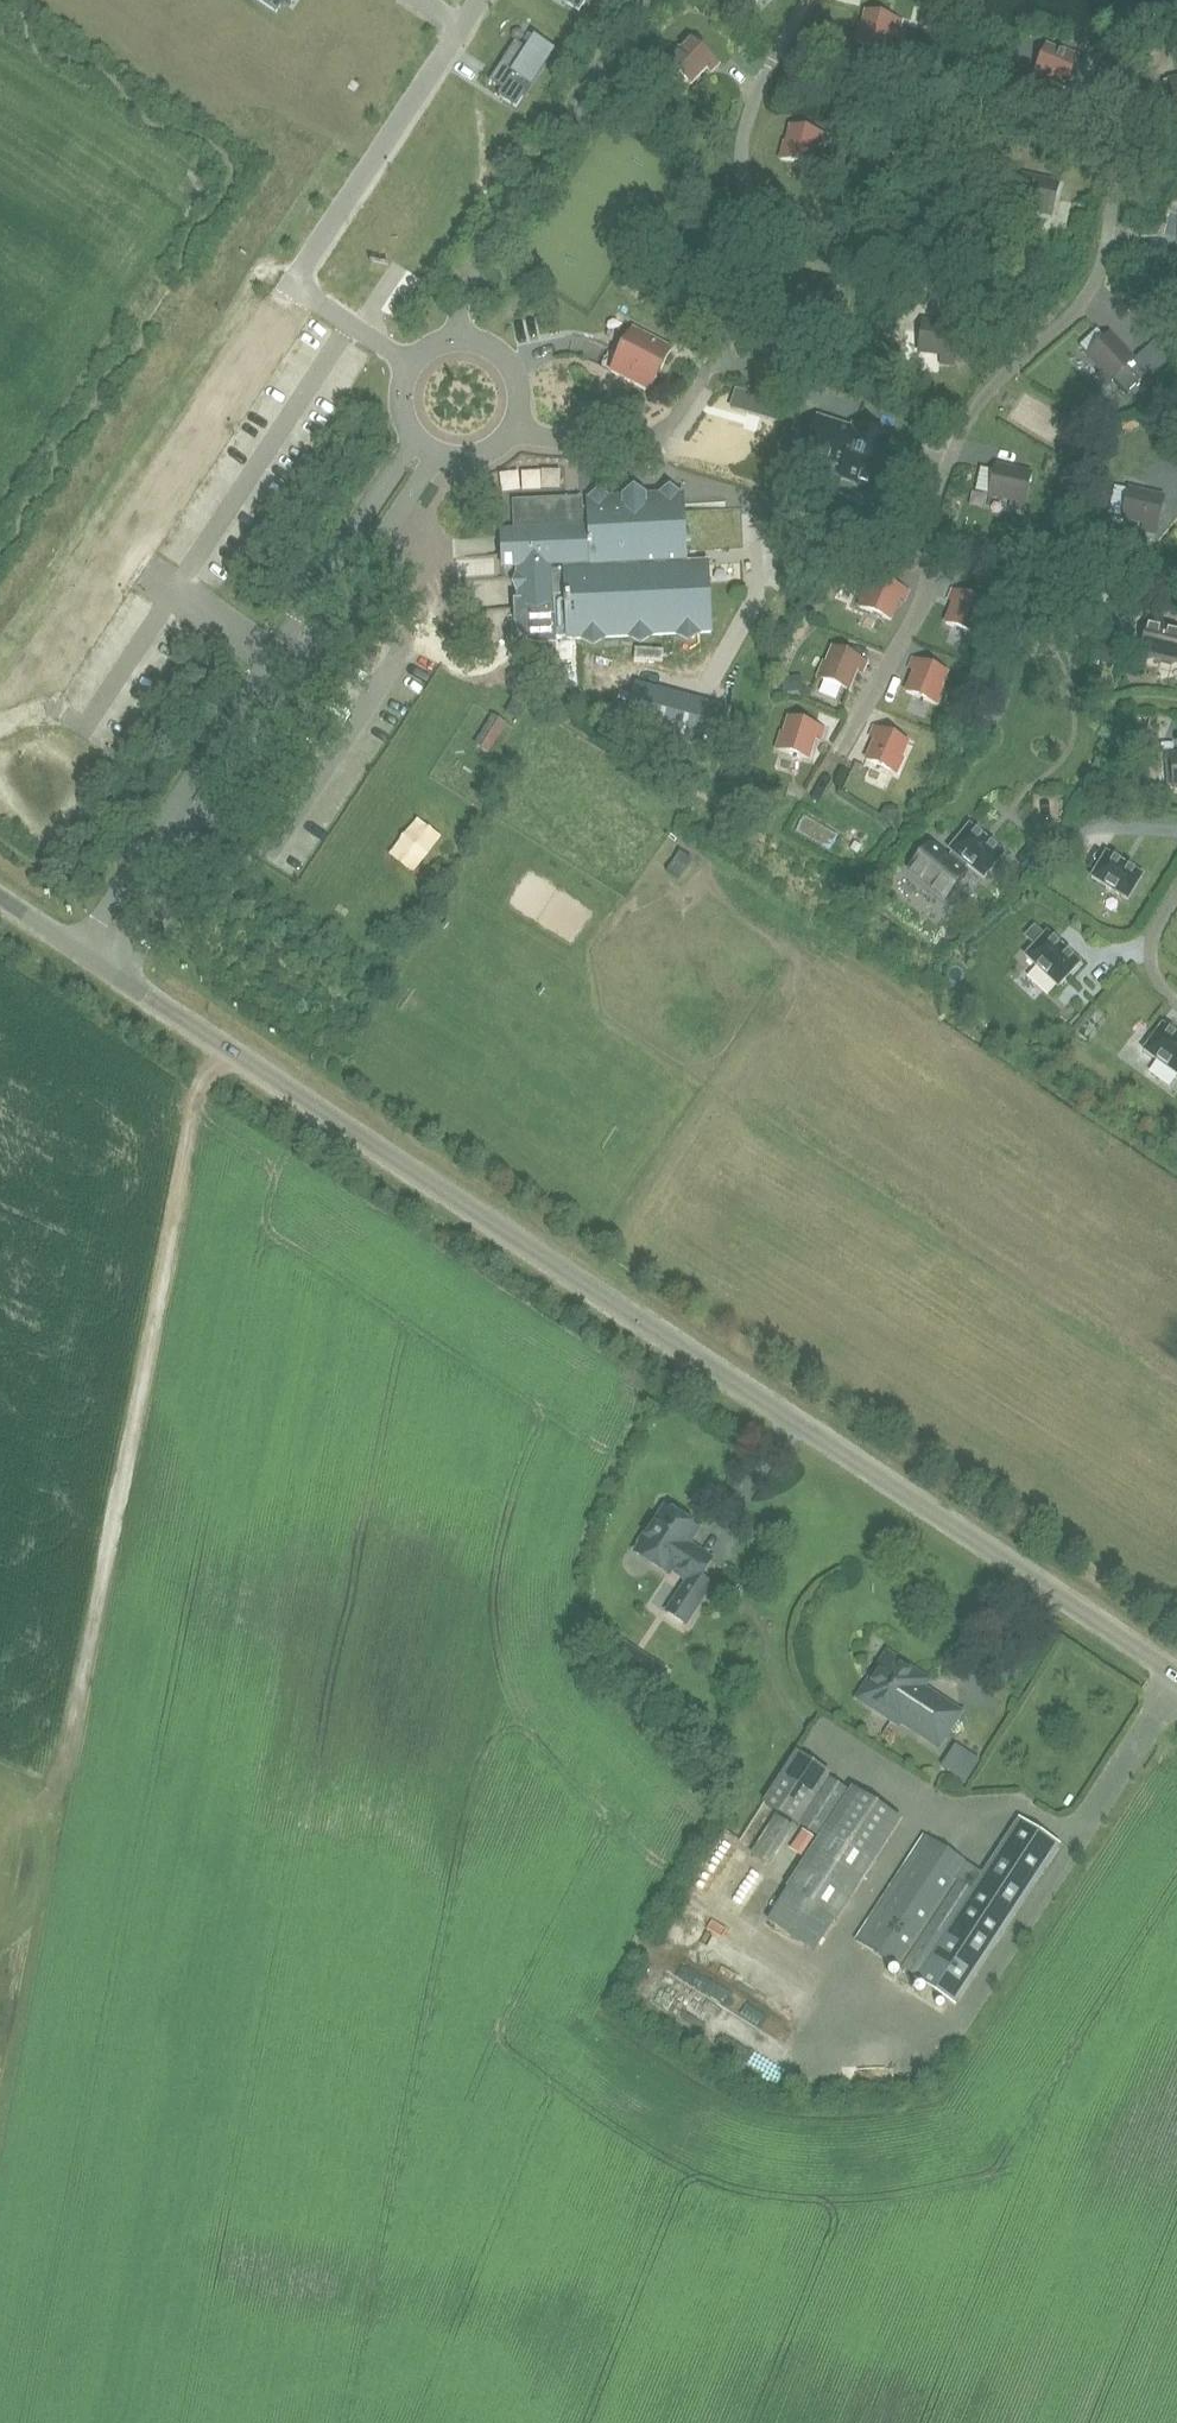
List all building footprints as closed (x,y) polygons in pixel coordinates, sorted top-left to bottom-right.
[(276,13),(284,1),(290,5),(294,0),(257,0),(276,13)] [(579,11),(586,0),(562,0),(579,11)] [(899,32),(902,22),(866,13),(862,30),(860,29),(856,45),(888,53),(894,31),(899,32)] [(516,108),(530,86),(532,88),(556,51),(534,36),(526,49),(515,42),(490,81),(502,89),(498,96),(516,108)] [(718,65),(691,40),(680,52),(678,50),(667,62),(691,85),(707,68),(711,73),(718,65)] [(1063,53),(1047,47),(1033,81),(1043,85),(1045,79),(1066,88),(1070,80),(1073,81),(1078,70),(1074,68),(1079,58),(1064,51),(1063,53)] [(825,147),(827,137),(790,128),(786,145),(785,144),(781,160),(813,168),(819,145),(825,147)] [(1052,216),(1059,185),(1022,178),(1016,208),(1052,216)] [(955,364),(960,329),(924,324),(921,353),(942,356),(941,363),(955,364)] [(672,349),(638,332),(631,344),(627,342),(611,373),(646,390),(652,377),(657,380),(672,349)] [(1107,386),(1133,361),(1108,336),(1087,355),(1102,371),(1097,376),(1107,386)] [(736,390),(731,409),(778,423),(783,404),(736,390)] [(839,478),(887,494),(899,456),(887,452),(891,436),(854,425),(853,429),(816,418),(804,456),(842,468),(839,478)] [(1023,510),(1030,475),(995,468),(989,496),(1010,500),(1009,507),(1023,510)] [(1155,533),(1164,499),(1129,490),(1122,518),(1143,523),(1141,530),(1155,533)] [(711,633),(707,563),(686,564),(683,496),(678,496),(669,491),(661,497),(642,498),(633,493),(625,499),(607,500),(598,495),(590,501),(587,501),(588,509),(580,510),(579,502),(515,505),(516,533),(515,533),(515,534),(516,536),(501,537),(502,557),(516,556),(517,578),(518,580),(519,605),(537,613),(553,603),(554,603),(555,640),(570,639),(570,640),(582,639),(593,645),(604,638),(630,637),(641,643),(651,636),(677,635),(688,640),(699,634),(711,633)] [(905,601),(909,592),(874,578),(868,593),(866,593),(860,608),(891,620),(899,599),(905,601)] [(977,636),(983,621),(981,620),(987,604),(953,590),(949,600),(955,602),(946,624),(977,636)] [(1149,625),(1142,655),(1176,663),(1176,631),(1149,625)] [(1113,648),(1099,644),(1094,661),(1108,666),(1113,648)] [(864,672),(868,662),(833,648),(827,664),(825,663),(819,679),(849,691),(858,669),(864,672)] [(937,705),(944,689),(942,689),(948,673),(913,659),(910,669),(915,671),(907,692),(937,705)] [(786,678),(787,690),(801,689),(800,677),(786,678)] [(727,709),(635,684),(628,713),(625,722),(659,731),(717,747),(727,709)] [(997,707),(989,703),(980,717),(988,722),(997,707)] [(507,725),(492,716),(474,745),(489,754),(507,725)] [(822,739),(825,729),(789,719),(784,735),(782,734),(778,750),(809,759),(816,737),(822,739)] [(897,774),(904,759),(902,758),(909,743),(874,728),(870,737),(876,739),(867,761),(897,774)] [(893,807),(885,809),(880,816),(892,824),(900,811),(893,807)] [(1006,854),(970,824),(949,849),(953,852),(948,858),(932,845),(911,870),(946,899),(966,874),(963,871),(968,864),(986,879),(1006,854)] [(1128,900),(1142,877),(1118,861),(1107,854),(1092,878),(1102,884),(1128,900)] [(1026,957),(1058,987),(1080,964),(1047,934),(1026,957)] [(1162,1025),(1144,1051),(1176,1075),(1176,1036),(1162,1025)] [(647,1532),(641,1541),(642,1546),(636,1555),(667,1576),(671,1571),(686,1580),(688,1582),(667,1612),(684,1624),(710,1583),(701,1578),(711,1562),(686,1546),(696,1531),(665,1510),(652,1531),(647,1532)] [(938,1746),(959,1715),(931,1696),(921,1690),(926,1682),(918,1677),(903,1667),(888,1657),(877,1673),(865,1692),(867,1705),(893,1722),(896,1716),(912,1726),(910,1728),(938,1746)] [(816,1835),(846,1788),(828,1776),(829,1775),(796,1754),(765,1803),(797,1824),(798,1823),(816,1835)] [(837,1922),(901,1822),(852,1790),(771,1916),(795,1932),(819,1948),(836,1921),(837,1922)] [(753,1854),(765,1862),(789,1825),(777,1817),(753,1854)] [(902,1972),(930,1929),(945,1939),(917,1982),(951,2003),(1054,1845),(1020,1824),(985,1877),(924,1837),(856,1942),(902,1972)] [(790,1851),(803,1859),(816,1840),(803,1831),(790,1851)]
